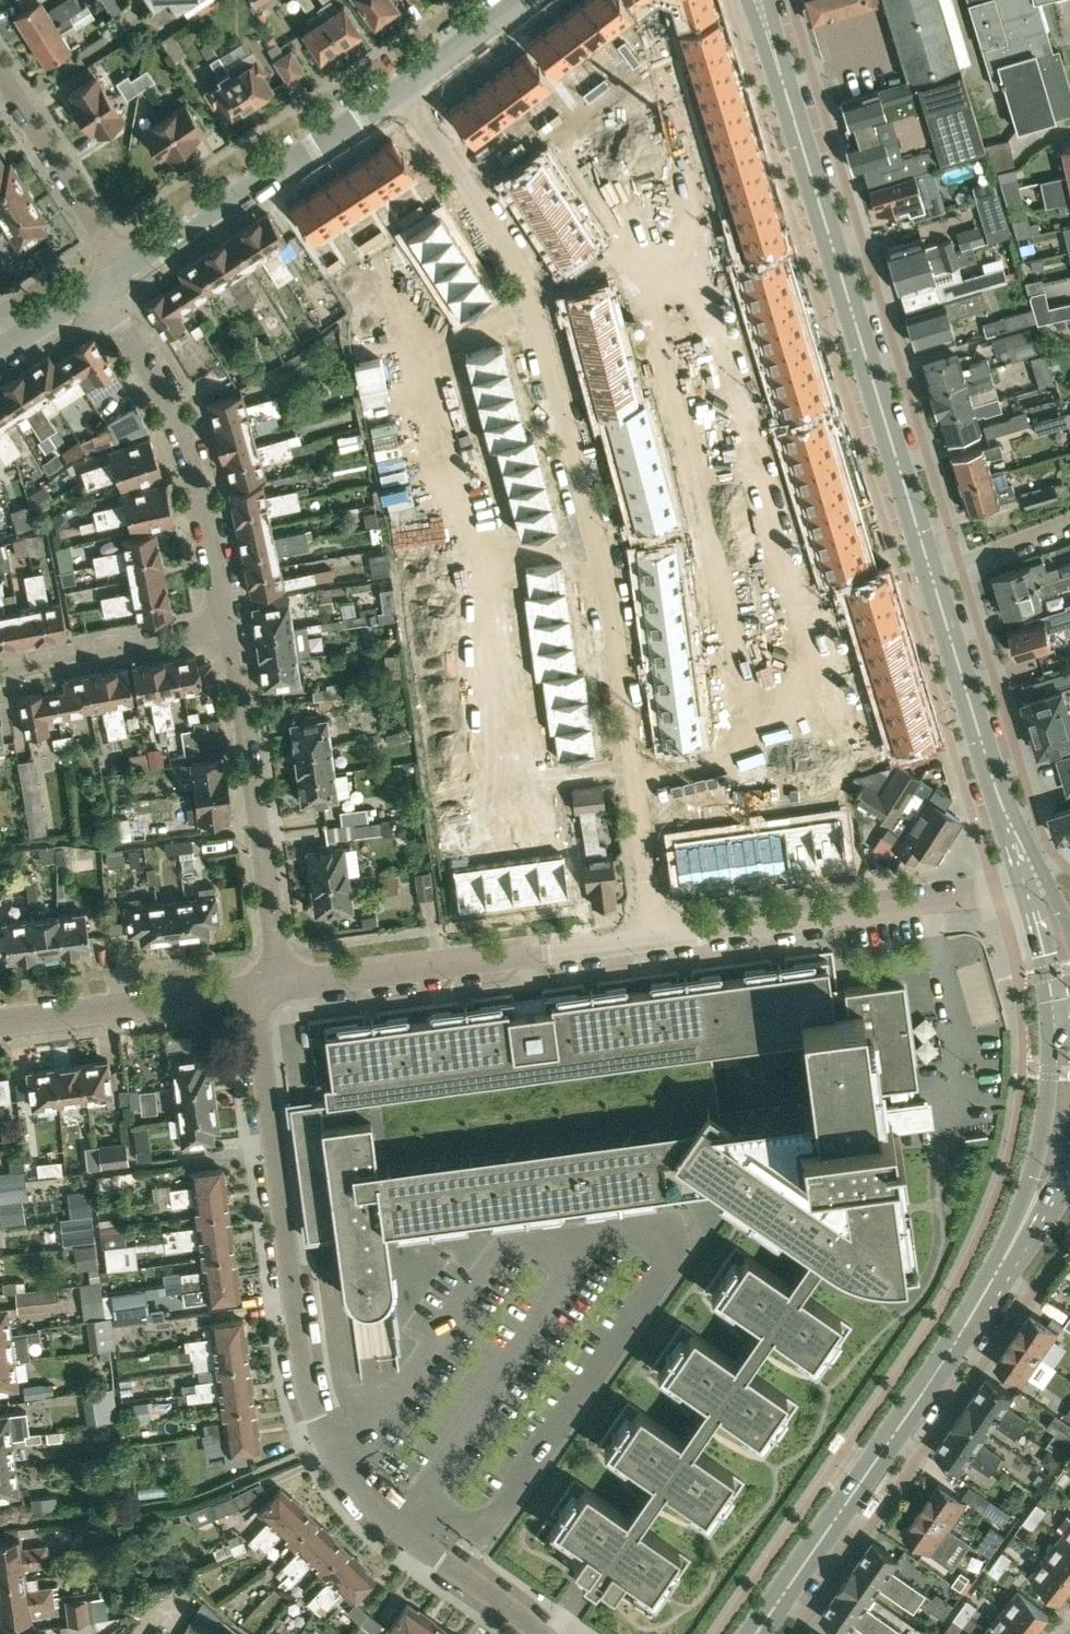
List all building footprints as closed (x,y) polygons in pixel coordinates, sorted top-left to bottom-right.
[(81,7),(76,0),(60,0),(47,8),(42,0),(38,0),(16,14),(31,38),(68,15),(81,7)] [(111,14),(121,8),(115,0),(102,0),(111,14)] [(152,7),(154,10),(168,1),(176,13),(196,0),(147,0),(152,7)] [(374,22),(376,20),(380,22),(387,16),(386,12),(397,4),(394,0),(357,0),(374,22)] [(568,11),(592,44),(611,29),(589,0),(583,0),(568,11)] [(611,29),(631,14),(620,0),(621,0),(589,0),(611,29)] [(638,9),(650,0),(631,0),(638,9)] [(676,22),(693,16),(694,18),(699,16),(698,15),(715,10),(712,0),(670,0),(676,22)] [(810,21),(822,18),(878,0),(804,0),(810,21)] [(907,80),(959,64),(955,48),(950,34),(940,0),(883,0),(907,80)] [(1037,0),(968,0),(994,86),(1004,82),(1018,129),(1069,113),(1069,88),(1058,49),(1053,51),(1037,0)] [(322,18),(340,45),(360,32),(342,5),(336,8),(331,1),(317,10),(318,12),(322,18)] [(568,11),(549,25),(574,58),(592,44),(568,11)] [(320,58),(340,45),(322,18),(318,12),(307,19),(311,25),(302,30),(320,58)] [(68,15),(31,38),(46,62),(71,47),(61,30),(72,23),(68,15)] [(696,26),(679,31),(686,52),(724,41),(718,19),(701,25),(701,23),(696,25),(696,26)] [(549,25),(530,40),(540,54),(539,55),(542,59),(543,58),(554,73),(574,58),(549,25)] [(950,34),(955,48),(959,64),(970,61),(961,30),(950,34)] [(724,41),(686,52),(692,72),(730,61),(724,41)] [(275,59),(288,79),(304,69),(291,49),(275,59)] [(226,67),(249,104),(271,90),(261,74),(264,71),(251,51),(226,67)] [(527,51),(507,66),(531,98),(551,83),(540,69),(541,68),(538,64),(537,65),(527,51)] [(249,104),(226,67),(218,55),(209,60),(219,75),(217,76),(220,82),(205,91),(213,105),(216,103),(226,119),(249,104)] [(730,61),(692,72),(698,92),(736,81),(730,61)] [(915,172),(986,151),(984,144),(974,114),(970,102),(971,102),(959,64),(907,80),(842,99),(855,141),(846,144),(853,169),(862,166),(868,186),(915,171),(915,172)] [(507,66),(488,80),(513,112),(531,98),(507,66)] [(131,83),(122,89),(128,97),(155,80),(150,71),(131,83)] [(80,117),(110,97),(96,75),(70,92),(74,98),(70,101),(80,117)] [(122,89),(131,83),(125,75),(117,80),(122,89)] [(488,80),(469,94),(494,126),(513,112),(488,80)] [(736,81),(698,92),(704,112),(742,101),(736,81)] [(469,94),(450,109),(460,123),(459,124),(462,128),(463,127),(474,141),(494,126),(469,94)] [(110,97),(80,117),(90,132),(94,129),(99,136),(125,119),(110,97)] [(742,101),(704,112),(710,133),(748,121),(742,101)] [(165,117),(185,147),(200,137),(197,132),(203,128),(186,102),(165,117)] [(169,157),(185,147),(165,117),(143,131),(160,157),(166,153),(169,157)] [(748,121),(710,133),(716,153),(754,141),(748,121)] [(999,141),(984,144),(986,151),(987,155),(1011,150),(1008,138),(999,141)] [(392,139),(371,152),(394,186),(414,173),(405,158),(406,157),(403,153),(402,153),(392,139)] [(754,141),(716,153),(722,173),(761,161),(754,141)] [(1011,150),(987,155),(991,169),(1014,164),(1011,150)] [(371,152),(352,165),(374,199),(394,186),(371,152)] [(521,171),(507,180),(520,201),(554,179),(541,158),(526,168),(525,166),(521,169),(521,171)] [(18,176),(18,172),(15,167),(12,165),(10,162),(4,166),(0,159),(0,187),(18,176)] [(761,161),(722,173),(728,193),(767,181),(761,161)] [(352,165),(332,178),(354,212),(374,199),(352,165)] [(923,205),(919,191),(914,173),(905,176),(869,187),(870,190),(868,193),(870,201),(873,202),(874,206),(877,205),(880,213),(894,209),(895,214),(910,210),(909,209),(923,205)] [(1069,200),(1069,174),(1068,174),(1056,177),(1061,202),(1069,200)] [(1017,175),(999,179),(1001,188),(1019,184),(1017,175)] [(36,204),(18,176),(0,187),(0,215),(5,223),(36,204)] [(332,178),(312,191),(334,225),(354,212),(332,178)] [(554,179),(520,201),(533,221),(567,198),(554,179)] [(985,196),(995,193),(991,180),(966,187),(969,195),(970,200),(972,200),(977,199),(985,196)] [(767,181),(728,193),(734,213),(773,201),(767,181)] [(997,189),(998,192),(1001,202),(1022,197),(1019,184),(1001,188),(997,189)] [(312,191),(292,204),(301,219),(300,220),(303,224),(304,223),(314,238),(334,225),(312,191)] [(1006,221),(1001,202),(998,192),(977,199),(989,239),(1010,233),(1009,228),(1006,221)] [(567,198),(533,221),(546,240),(580,218),(567,198)] [(1061,202),(1058,203),(1060,213),(1069,211),(1069,200),(1061,202)] [(773,201),(734,213),(740,233),(779,221),(773,201)] [(36,204),(5,223),(22,251),(40,240),(37,235),(44,230),(39,222),(44,218),(42,215),(42,212),(39,206),(36,205),(36,204)] [(274,244),(285,237),(268,212),(250,224),(286,278),(293,274),(274,244)] [(421,225),(406,235),(420,256),(454,233),(440,213),(426,222),(425,221),(420,224),(421,225)] [(1009,228),(1029,224),(1027,216),(1006,221),(1009,228)] [(580,218),(546,240),(559,261),(574,251),(575,253),(579,250),(579,249),(593,239),(580,218)] [(779,221),(740,233),(746,254),(763,249),(764,250),(769,249),(768,247),(785,242),(779,221)] [(278,283),(286,278),(250,224),(232,235),(251,263),(261,257),(278,283)] [(959,242),(961,248),(984,241),(983,237),(979,224),(956,231),(959,242)] [(1009,228),(1010,233),(1011,237),(1031,233),(1029,224),(1009,228)] [(454,233),(420,256),(433,275),(467,253),(454,233)] [(240,270),(251,263),(232,235),(215,246),(250,301),(259,315),(270,308),(261,294),(258,296),(240,270)] [(955,251),(954,250),(951,238),(925,246),(922,237),(887,248),(894,269),(955,251)] [(49,243),(33,253),(41,266),(57,256),(49,243)] [(961,276),(957,263),(975,258),(971,245),(954,250),(955,251),(894,269),(901,291),(935,280),(941,299),(983,287),(1010,278),(1005,263),(961,276)] [(243,306),(250,301),(215,246),(196,259),(214,287),(226,279),(243,306)] [(467,253),(433,275),(446,295),(480,273),(467,253)] [(756,261),(737,267),(744,289),(786,277),(780,254),(761,260),(761,258),(756,260),(756,261)] [(1031,259),(1033,269),(1043,266),(1041,256),(1031,259)] [(186,306),(214,287),(196,259),(179,270),(185,279),(174,287),(186,306)] [(480,273),(446,295),(459,316),(474,306),(475,307),(479,304),(478,303),(493,294),(480,273)] [(786,277),(744,289),(751,311),(793,298),(786,277)] [(1025,281),(1028,292),(1044,289),(1041,278),(1025,281)] [(177,311),(186,306),(174,287),(164,293),(163,291),(144,303),(166,336),(185,324),(177,311)] [(954,332),(949,316),(988,304),(983,287),(941,299),(943,305),(908,315),(912,328),(910,331),(913,338),(915,339),(916,343),(954,332)] [(585,294),(568,298),(574,322),(613,312),(607,288),(590,292),(590,291),(585,292),(585,294)] [(1032,307),(1036,320),(1037,323),(1069,315),(1069,301),(1048,306),(1044,289),(1028,292),(1032,307)] [(335,296),(322,305),(330,318),(344,309),(335,296)] [(793,298),(751,311),(757,332),(799,319),(793,298)] [(1008,328),(1036,320),(1032,307),(1004,315),(1008,328)] [(613,312),(574,322),(580,345),(620,335),(613,312)] [(199,323),(205,332),(213,327),(207,318),(199,323)] [(799,319),(757,332),(763,353),(806,341),(799,319)] [(197,338),(205,332),(199,323),(191,329),(197,338)] [(1037,351),(1029,327),(1005,334),(1012,359),(1037,351)] [(620,335),(580,345),(586,368),(626,357),(620,335)] [(115,369),(93,337),(74,349),(75,351),(65,357),(78,376),(86,388),(94,401),(122,382),(123,381),(115,369)] [(806,341),(763,353),(770,375),(812,362),(806,341)] [(503,343),(464,353),(470,377),(509,367),(503,343)] [(1045,350),(1031,355),(1040,387),(1055,383),(1045,350)] [(234,380),(219,352),(198,364),(213,392),(234,380)] [(987,358),(961,366),(957,353),(923,363),(930,389),(990,371),(987,358)] [(65,357),(55,364),(49,355),(31,366),(49,395),(78,376),(65,357)] [(626,357),(586,368),(593,391),(632,380),(626,357)] [(812,362),(770,375),(776,396),(818,383),(812,362)] [(39,401),(49,395),(31,366),(13,378),(49,433),(56,428),(39,401)] [(509,367),(470,377),(476,400),(515,390),(509,367)] [(938,414),(972,403),(968,391),(994,383),(990,371),(930,389),(938,414)] [(49,433),(13,378),(0,386),(0,397),(14,418),(24,411),(41,437),(49,433)] [(632,380),(593,391),(599,413),(644,401),(644,400),(638,402),(632,380)] [(818,383),(776,396),(783,418),(802,413),(802,414),(807,413),(807,411),(825,406),(818,383)] [(515,390),(476,400),(482,423),(521,412),(515,390)] [(215,422),(278,404),(276,395),(245,404),(242,392),(230,395),(209,401),(215,421),(215,422)] [(972,403),(938,414),(945,439),(980,429),(975,414),(981,412),(981,414),(1001,408),(998,396),(972,403)] [(14,418),(0,397),(0,434),(13,456),(21,451),(4,424),(14,418)] [(644,401),(599,413),(599,414),(605,413),(611,434),(650,424),(644,401)] [(218,443),(253,433),(250,421),(281,413),(278,404),(215,422),(215,421),(212,422),(218,443)] [(108,420),(116,442),(144,432),(134,405),(108,420)] [(521,412),(482,423),(488,446),(534,433),(534,432),(527,434),(521,412)] [(1039,434),(1069,425),(1065,413),(1035,422),(1039,434)] [(799,424),(780,429),(787,452),(829,439),(822,417),(804,422),(804,421),(799,422),(799,424)] [(998,433),(1012,429),(1010,421),(1009,417),(991,422),(983,424),(984,428),(986,436),(998,433)] [(650,424),(611,434),(617,457),(656,447),(650,424)] [(56,428),(49,433),(56,443),(63,438),(56,428)] [(115,442),(110,429),(93,435),(97,448),(115,442)] [(227,463),(291,445),(288,436),(257,445),(253,433),(218,443),(224,464),(227,464),(227,463)] [(360,433),(344,436),(347,449),(363,446),(360,433)] [(534,433),(488,446),(489,447),(495,445),(501,467),(540,456),(534,433)] [(13,456),(0,434),(0,451),(6,460),(13,456)] [(85,478),(156,454),(150,436),(108,450),(112,460),(82,470),(85,478)] [(829,439),(787,452),(794,473),(836,460),(829,439)] [(262,462),(293,453),(315,449),(313,440),(291,445),(227,463),(227,464),(233,483),(265,474),(262,462)] [(958,483),(991,473),(986,458),(1003,453),(999,442),(950,457),(958,483)] [(656,447),(617,457),(623,480),(662,470),(656,447)] [(41,463),(48,473),(63,463),(61,460),(55,453),(41,463)] [(121,487),(163,473),(156,454),(85,478),(88,487),(118,477),(121,487)] [(540,456),(501,467),(507,489),(546,479),(540,456)] [(836,460),(794,473),(800,494),(842,482),(836,460)] [(662,470),(623,480),(629,503),(669,492),(662,470)] [(360,484),(369,482),(367,471),(357,473),(360,484)] [(991,473),(958,483),(966,508),(967,510),(1016,495),(1012,484),(1010,485),(996,489),(991,473)] [(546,479),(507,489),(513,512),(552,502),(546,479)] [(95,517),(169,500),(165,482),(123,491),(125,502),(94,509),(95,517)] [(842,482),(800,494),(806,516),(848,503),(842,482)] [(305,486),(297,488),(265,495),(263,483),(230,490),(234,510),(299,497),(307,495),(305,486)] [(1060,485),(1060,483),(1022,494),(1026,507),(1059,496),(1059,494),(1069,491),(1067,483),(1060,485)] [(669,492),(629,503),(636,527),(653,522),(653,523),(658,522),(658,521),(675,516),(669,492)] [(238,531),(271,524),(269,512),(301,506),(299,497),(234,510),(238,531)] [(131,530),(174,520),(169,500),(95,517),(97,526),(129,519),(131,530)] [(552,502),(513,512),(519,536),(536,532),(537,533),(542,532),(541,530),(559,526),(552,502)] [(848,503),(806,516),(813,537),(855,524),(848,503)] [(80,522),(82,530),(94,527),(93,519),(80,522)] [(243,551),(307,538),(306,530),(274,536),(271,524),(238,531),(243,551)] [(855,524),(813,537),(819,558),(861,546),(855,524)] [(95,563),(160,551),(156,529),(122,536),(125,548),(93,554),(95,563)] [(247,572),(280,565),(278,554),(309,547),(307,538),(243,551),(247,572)] [(861,546),(819,558),(826,581),(844,575),(845,576),(850,575),(850,574),(868,568),(861,546)] [(653,550),(636,552),(640,580),(684,575),(683,573),(679,574),(675,547),(658,549),(658,548),(653,548),(653,550)] [(131,578),(164,572),(160,551),(95,563),(96,572),(128,566),(131,578)] [(390,573),(386,552),(369,555),(373,576),(390,573)] [(996,595),(1061,575),(1058,566),(1048,569),(1045,560),(997,574),(997,576),(991,578),(996,595)] [(528,595),(523,595),(523,596),(567,590),(563,562),(546,564),(546,563),(541,564),(541,565),(524,567),(528,595)] [(332,568),(313,572),(283,578),(280,565),(247,572),(251,594),(334,577),(332,568)] [(76,582),(73,569),(60,572),(63,585),(76,582)] [(45,637),(67,633),(61,600),(48,602),(42,572),(34,573),(45,637)] [(101,596),(102,604),(167,592),(164,572),(131,578),(133,590),(101,596)] [(1061,575),(996,595),(1001,612),(1007,610),(1008,612),(1043,602),(1041,594),(1069,586),(1069,572),(1061,575)] [(25,641),(45,637),(34,573),(25,575),(31,606),(19,608),(25,641)] [(863,580),(846,585),(852,606),(891,594),(885,573),(868,578),(867,577),(862,578),(863,580)] [(684,575),(640,580),(644,608),(687,602),(684,575)] [(19,608),(7,610),(1,579),(0,579),(0,621),(5,645),(25,641),(19,608)] [(379,588),(383,610),(396,608),(392,586),(379,588)] [(567,590),(523,596),(527,624),(571,618),(567,590)] [(139,620),(172,614),(167,592),(102,604),(104,613),(136,607),(139,620)] [(257,633),(292,628),(289,602),(288,593),(257,598),(259,606),(253,607),(257,633)] [(891,594),(852,606),(858,626),(897,614),(891,594)] [(687,602),(644,608),(647,635),(691,629),(687,602)] [(1069,624),(1069,604),(1068,604),(1069,606),(1068,606),(1026,619),(1027,625),(1013,629),(1017,641),(1015,644),(1016,650),(1020,652),(1021,655),(1053,645),(1048,630),(1069,624)] [(308,632),(395,620),(393,609),(307,624),(308,632)] [(897,614),(858,626),(864,646),(903,635),(897,614)] [(571,618),(527,624),(531,651),(574,645),(571,618)] [(260,659),(296,655),(292,628),(257,633),(260,659)] [(691,629),(647,635),(651,662),(695,656),(691,629)] [(903,635),(864,646),(870,666),(909,655),(903,635)] [(574,645),(531,651),(534,678),(585,671),(585,670),(578,671),(574,645)] [(180,691),(215,684),(211,661),(197,664),(195,654),(174,658),(180,691)] [(398,654),(385,655),(387,674),(400,673),(398,654)] [(275,690),(290,688),(289,683),(299,682),(296,655),(260,659),(264,686),(274,685),(275,690)] [(909,655),(870,666),(876,686),(915,675),(909,655)] [(695,656),(651,662),(655,690),(698,684),(695,656)] [(168,693),(180,691),(174,658),(154,662),(164,717),(166,726),(174,724),(168,693)] [(166,726),(164,717),(154,662),(132,666),(139,698),(151,696),(157,727),(166,726)] [(127,733),(125,724),(121,702),(133,699),(127,667),(106,670),(116,726),(118,734),(127,733)] [(1023,681),(1028,698),(1069,686),(1069,667),(1023,681)] [(118,734),(116,726),(106,670),(85,674),(92,707),(104,705),(109,736),(118,734)] [(585,671),(534,678),(535,679),(541,678),(545,704),(588,699),(585,671)] [(58,713),(92,707),(85,674),(64,678),(66,689),(55,692),(58,713)] [(915,675),(876,686),(883,706),(921,695),(915,675)] [(698,684),(655,690),(658,717),(702,711),(698,684)] [(1028,698),(1024,700),(1032,726),(1069,714),(1069,686),(1028,698)] [(317,700),(327,698),(326,689),(312,691),(313,701),(317,700)] [(46,716),(58,713),(55,692),(42,694),(42,692),(20,696),(27,734),(49,730),(46,716)] [(921,695),(883,706),(889,727),(927,715),(921,695)] [(588,699),(545,704),(549,732),(592,726),(588,699)] [(702,711),(658,717),(662,745),(679,743),(679,744),(684,744),(684,742),(701,740),(697,713),(702,712),(702,711)] [(199,752),(220,749),(216,718),(199,721),(198,712),(189,713),(190,722),(195,721),(199,752)] [(295,750),(330,746),(326,718),(317,719),(316,714),(301,716),(301,721),(291,723),(295,750)] [(1032,726),(1040,752),(1069,743),(1069,714),(1032,726)] [(927,715),(889,727),(895,748),(912,743),(912,744),(917,742),(917,741),(934,736),(927,715)] [(592,726),(549,732),(549,733),(553,732),(557,759),(574,757),(574,759),(579,758),(579,756),(596,754),(592,726)] [(397,727),(382,730),(383,739),(398,737),(397,728),(397,727)] [(186,753),(197,752),(194,730),(183,731),(186,753)] [(62,735),(64,746),(74,744),(72,733),(62,735)] [(55,747),(64,746),(62,735),(53,737),(55,747)] [(298,776),(333,771),(330,746),(295,750),(298,776)] [(133,758),(135,769),(148,767),(146,757),(133,758)] [(196,791),(229,787),(227,766),(223,767),(222,757),(191,761),(191,762),(186,763),(188,777),(194,776),(196,791)] [(1069,791),(1069,757),(1061,759),(1069,791)] [(18,761),(31,837),(46,834),(33,759),(18,761)] [(112,772),(122,771),(121,760),(117,760),(112,768),(112,772)] [(854,777),(853,778),(863,785),(863,784),(948,839),(952,833),(960,820),(944,809),(952,796),(936,786),(935,787),(921,778),(899,764),(854,777)] [(313,806),(328,804),(328,799),(337,798),(333,771),(298,776),(302,802),(312,801),(313,806)] [(600,784),(572,788),(575,811),(582,810),(595,808),(603,807),(600,784)] [(857,795),(856,796),(871,806),(869,809),(890,823),(883,835),(895,843),(892,846),(895,847),(913,859),(920,848),(936,858),(945,844),(948,839),(863,784),(863,785),(857,795)] [(200,821),(229,817),(228,807),(232,807),(229,787),(196,791),(198,806),(192,806),(194,821),(200,820),(200,821)] [(1054,812),(1057,822),(1054,828),(1056,835),(1062,838),(1069,836),(1069,807),(1054,812)] [(595,808),(582,810),(586,841),(587,854),(592,887),(591,887),(593,903),(597,903),(615,900),(613,884),(615,884),(613,866),(618,865),(617,857),(612,857),(611,856),(611,851),(606,852),(605,844),(600,843),(595,808)] [(366,810),(340,813),(342,825),(355,823),(367,822),(366,810)] [(839,815),(811,819),(817,863),(843,859),(843,860),(845,860),(843,842),(844,842),(843,836),(842,837),(839,815)] [(811,819),(784,822),(790,866),(817,863),(811,819)] [(328,840),(385,833),(385,836),(394,835),(392,820),(355,825),(355,823),(342,825),(327,827),(328,840)] [(784,822),(756,826),(762,870),(790,866),(784,822)] [(756,826),(729,830),(735,874),(762,870),(756,826)] [(729,830),(702,834),(708,878),(735,874),(729,830)] [(702,834),(673,837),(676,859),(675,859),(676,865),(677,864),(680,882),(681,882),(681,881),(708,878),(702,834)] [(179,840),(180,850),(193,849),(192,838),(179,840)] [(180,850),(179,840),(175,840),(164,841),(165,852),(178,851),(180,850)] [(313,882),(347,877),(343,846),(335,847),(334,842),(316,845),(316,850),(308,851),(313,882)] [(138,845),(128,846),(130,863),(140,862),(138,845)] [(66,861),(64,847),(55,848),(57,862),(66,861)] [(117,851),(106,853),(107,864),(118,862),(117,851)] [(566,852),(537,856),(543,900),(570,896),(570,897),(572,897),(569,879),(571,879),(570,874),(569,874),(566,852)] [(537,856),(510,860),(516,904),(543,900),(537,856)] [(510,860),(483,863),(489,907),(516,904),(510,860)] [(483,863),(455,867),(458,889),(456,889),(457,894),(458,894),(461,912),(463,912),(462,911),(489,907),(483,863)] [(155,865),(146,866),(148,882),(157,881),(155,865)] [(434,897),(430,871),(417,873),(421,899),(434,897)] [(394,873),(378,876),(381,893),(397,891),(394,873)] [(317,913),(325,912),(326,917),(343,914),(343,909),(351,908),(347,877),(313,882),(317,913)] [(36,883),(27,885),(29,900),(38,899),(36,883)] [(207,922),(218,921),(215,895),(214,895),(213,887),(200,888),(201,897),(185,899),(190,935),(192,934),(196,935),(202,934),(205,933),(209,932),(207,922)] [(161,939),(157,903),(140,905),(139,897),(126,899),(127,907),(126,907),(130,933),(141,931),(142,941),(146,941),(149,941),(155,940),(158,939),(161,939)] [(161,939),(190,935),(185,899),(157,903),(161,939)] [(63,951),(90,948),(88,936),(93,936),(91,923),(86,924),(85,912),(58,916),(63,951)] [(376,915),(361,916),(363,926),(377,924),(376,915)] [(36,955),(63,951),(58,916),(31,919),(36,955)] [(31,919),(3,923),(4,935),(0,935),(0,937),(2,948),(6,947),(8,959),(36,955),(31,919)] [(122,921),(109,923),(111,933),(123,931),(122,921)] [(327,1234),(335,1233),(342,1284),(343,1287),(344,1290),(345,1293),(346,1294),(348,1296),(350,1299),(353,1301),(356,1302),(360,1304),(363,1305),(366,1305),(371,1305),(373,1304),(375,1304),(377,1303),(379,1302),(383,1300),(386,1297),(388,1294),(389,1292),(390,1290),(391,1288),(392,1286),(392,1284),(392,1282),(392,1280),(392,1278),(385,1226),(710,1183),(723,1192),(749,1210),(775,1228),(778,1223),(812,1245),(795,1270),(787,1282),(746,1254),(739,1265),(733,1261),(722,1278),(732,1285),(723,1298),(759,1323),(733,1359),(693,1331),(685,1342),(680,1339),(668,1356),(679,1363),(670,1376),(705,1400),(679,1436),(639,1409),(631,1420),(626,1416),(614,1433),(625,1440),(616,1453),(651,1477),(625,1514),(585,1486),(578,1497),(572,1493),(560,1510),(571,1518),(562,1531),(578,1542),(567,1558),(571,1561),(586,1571),(582,1578),(588,1582),(595,1587),(599,1580),(608,1586),(618,1594),(629,1577),(646,1589),(655,1576),(665,1583),(677,1566),(671,1562),(679,1551),(639,1523),(664,1487),(700,1511),(709,1498),(719,1505),(731,1488),(725,1485),(733,1474),(692,1446),(718,1409),(753,1434),(762,1421),(773,1428),(784,1411),(779,1407),(786,1396),(746,1368),(772,1331),(807,1356),(816,1343),(826,1350),(838,1333),(833,1330),(840,1319),(800,1290),(808,1279),(825,1255),(828,1257),(833,1260),(839,1263),(841,1264),(847,1267),(851,1269),(855,1270),(859,1271),(874,1274),(882,1275),(888,1275),(893,1275),(898,1274),(905,1274),(901,1245),(907,1244),(892,1133),(899,1132),(899,1130),(892,1131),(890,1114),(876,1116),(875,1106),(882,1105),(879,1087),(917,1082),(903,980),(844,988),(845,1000),(839,1001),(838,995),(831,996),(827,958),(744,969),(745,975),(721,979),(720,972),(650,981),(651,988),(626,991),(625,985),(543,996),(545,1009),(515,1013),(513,1000),(430,1011),(431,1017),(407,1021),(406,1014),(324,1025),(331,1080),(323,1081),(325,1099),(309,1101),(309,1102),(289,1104),(307,1236),(327,1233),(327,1234)] [(175,1087),(212,1083),(211,1079),(212,1076),(211,1070),(209,1067),(209,1063),(202,1064),(201,1054),(192,1055),(192,1049),(171,1052),(175,1087)] [(80,1064),(85,1099),(112,1095),(111,1086),(116,1085),(114,1069),(108,1070),(107,1060),(80,1064)] [(59,1102),(85,1099),(80,1064),(54,1067),(59,1102)] [(32,1106),(59,1102),(54,1067),(27,1071),(29,1081),(23,1081),(25,1097),(31,1096),(32,1106)] [(0,1076),(0,1100),(11,1099),(8,1075),(0,1076)] [(179,1115),(215,1110),(212,1083),(175,1087),(179,1115)] [(138,1091),(128,1091),(128,1102),(128,1105),(138,1105),(138,1091)] [(215,1110),(179,1115),(183,1149),(204,1146),(204,1140),(212,1139),(211,1129),(218,1128),(217,1125),(218,1121),(217,1115),(215,1112),(215,1110)] [(15,1129),(1,1130),(2,1139),(16,1137),(15,1129)] [(99,1145),(102,1165),(128,1162),(125,1142),(99,1145)] [(87,1166),(102,1165),(99,1145),(85,1147),(87,1166)] [(136,1150),(137,1160),(152,1158),(151,1148),(136,1150)] [(26,1176),(24,1159),(24,1157),(9,1158),(10,1169),(0,1170),(0,1186),(27,1183),(26,1176)] [(37,1162),(38,1175),(63,1172),(61,1159),(37,1162)] [(174,1196),(226,1189),(223,1168),(191,1172),(192,1185),(169,1188),(168,1184),(153,1186),(155,1199),(170,1197),(174,1196)] [(0,1186),(0,1201),(28,1198),(27,1183),(0,1186)] [(196,1215),(228,1210),(226,1189),(174,1196),(170,1197),(171,1206),(195,1203),(196,1215)] [(88,1190),(70,1192),(74,1217),(76,1216),(91,1215),(88,1190)] [(23,1201),(1,1204),(4,1225),(26,1222),(23,1201)] [(165,1240),(231,1231),(228,1210),(196,1215),(197,1224),(163,1228),(165,1240)] [(91,1215),(76,1216),(78,1230),(93,1228),(91,1215)] [(93,1228),(78,1230),(73,1231),(75,1245),(95,1243),(93,1228)] [(202,1257),(234,1253),(231,1231),(165,1240),(166,1249),(200,1245),(202,1257)] [(104,1248),(124,1245),(128,1245),(126,1232),(102,1235),(104,1248)] [(95,1243),(75,1245),(78,1271),(98,1269),(95,1243)] [(124,1245),(104,1248),(106,1268),(127,1266),(124,1245)] [(181,1281),(185,1280),(237,1274),(234,1253),(202,1257),(203,1269),(180,1272),(181,1281)] [(98,1270),(89,1271),(90,1282),(100,1281),(98,1270)] [(188,1302),(207,1300),(240,1295),(237,1274),(185,1280),(181,1281),(164,1283),(165,1292),(186,1289),(188,1302)] [(16,1281),(3,1282),(3,1291),(17,1290),(16,1281)] [(104,1316),(100,1281),(81,1284),(85,1318),(103,1316),(104,1316)] [(164,1283),(146,1285),(147,1288),(147,1294),(165,1292),(164,1283)] [(55,1287),(16,1291),(19,1313),(58,1308),(55,1287)] [(147,1288),(112,1292),(114,1314),(149,1310),(147,1294),(147,1288)] [(11,1333),(7,1306),(0,1307),(0,1335),(11,1333)] [(1014,1337),(1042,1356),(1059,1331),(1032,1312),(1014,1337)] [(112,1315),(104,1316),(103,1316),(106,1329),(114,1328),(112,1315)] [(194,1347),(246,1340),(243,1319),(210,1323),(212,1336),(184,1340),(185,1349),(192,1348),(194,1347)] [(144,1322),(120,1325),(122,1336),(146,1333),(144,1322)] [(14,1359),(29,1357),(27,1339),(40,1338),(39,1329),(11,1333),(0,1335),(0,1361),(14,1359)] [(1025,1381),(1042,1356),(1014,1337),(997,1362),(1025,1381)] [(216,1366),(248,1361),(246,1340),(194,1347),(192,1348),(193,1357),(215,1354),(216,1366)] [(137,1356),(138,1369),(149,1367),(147,1354),(137,1356)] [(137,1356),(118,1358),(120,1371),(138,1369),(137,1356)] [(0,1361),(0,1394),(9,1392),(8,1387),(18,1386),(14,1359),(0,1361)] [(200,1389),(251,1383),(248,1361),(216,1366),(218,1378),(195,1381),(196,1390),(200,1389)] [(974,1395),(1021,1428),(1027,1420),(1006,1405),(1013,1394),(987,1376),(974,1395)] [(44,1382),(24,1385),(26,1398),(46,1395),(46,1394),(53,1393),(52,1382),(44,1383),(44,1382)] [(222,1408),(254,1404),(251,1383),(200,1389),(196,1390),(187,1391),(189,1400),(220,1396),(222,1408)] [(82,1390),(84,1406),(115,1401),(112,1385),(82,1390)] [(1015,1437),(1021,1428),(974,1395),(961,1413),(987,1432),(994,1422),(1015,1437)] [(150,1417),(148,1401),(133,1402),(135,1419),(150,1417)] [(257,1425),(254,1404),(222,1408),(223,1420),(204,1422),(205,1431),(257,1425)] [(11,1439),(27,1437),(27,1441),(40,1439),(39,1431),(29,1433),(26,1411),(0,1414),(0,1441),(11,1439)] [(980,1441),(987,1432),(961,1413),(948,1432),(996,1465),(1002,1456),(980,1441)] [(202,1432),(203,1441),(226,1438),(227,1451),(260,1447),(257,1425),(205,1431),(202,1432)] [(60,1439),(60,1430),(47,1431),(47,1440),(60,1439)] [(845,1434),(838,1430),(828,1444),(835,1449),(845,1434)] [(990,1473),(996,1465),(948,1432),(935,1451),(961,1469),(968,1459),(990,1473)] [(15,1465),(11,1439),(0,1441),(0,1467),(15,1465)] [(1057,1462),(1060,1458),(1049,1450),(1042,1460),(1053,1468),(1057,1462)] [(0,1467),(0,1501),(9,1500),(9,1494),(18,1493),(15,1465),(0,1467)] [(922,1508),(950,1527),(967,1502),(940,1483),(922,1508)] [(261,1540),(297,1502),(281,1487),(259,1511),(268,1520),(249,1540),(255,1547),(260,1542),(261,1540)] [(974,1487),(967,1497),(998,1518),(1005,1508),(974,1487)] [(216,1515),(238,1506),(233,1494),(211,1503),(216,1515)] [(880,1499),(873,1495),(863,1510),(870,1514),(880,1499)] [(53,1496),(30,1499),(31,1513),(54,1510),(53,1496)] [(290,1541),(312,1517),(297,1502),(261,1540),(260,1542),(266,1548),(281,1532),(290,1541)] [(1033,1513),(1044,1521),(1050,1512),(1040,1504),(1033,1513)] [(959,1533),(950,1527),(922,1508),(905,1533),(942,1558),(959,1533)] [(180,1512),(170,1514),(172,1523),(181,1522),(180,1512)] [(1037,1530),(1044,1521),(1033,1513),(1027,1522),(1037,1530)] [(290,1571),(328,1532),(312,1517),(290,1541),(299,1549),(284,1565),(290,1571)] [(128,1527),(127,1522),(117,1524),(119,1536),(128,1534),(128,1527)] [(1069,1542),(1069,1524),(1062,1535),(1069,1542)] [(1003,1537),(990,1528),(976,1546),(987,1554),(990,1556),(1003,1537)] [(321,1570),(343,1546),(328,1532),(290,1571),(284,1577),(291,1583),(312,1561),(321,1570)] [(1062,1535),(1046,1555),(1069,1574),(1069,1542),(1062,1535)] [(47,1554),(46,1545),(21,1548),(20,1537),(0,1539),(0,1560),(47,1554)] [(214,1549),(218,1559),(246,1547),(243,1539),(229,1545),(228,1543),(214,1549)] [(135,1541),(126,1542),(128,1556),(136,1555),(135,1541)] [(860,1560),(921,1602),(927,1593),(892,1569),(899,1559),(873,1541),(860,1560)] [(323,1598),(359,1561),(343,1546),(321,1570),(329,1578),(309,1600),(315,1606),(321,1600),(323,1598)] [(998,1561),(1009,1569),(1015,1560),(1005,1553),(998,1561)] [(25,1578),(24,1567),(48,1564),(47,1554),(0,1560),(0,1581),(25,1578)] [(1069,1587),(1069,1574),(1046,1555),(1030,1575),(1060,1599),(1069,1587)] [(915,1611),(921,1602),(860,1560),(847,1578),(873,1596),(880,1587),(915,1611)] [(328,1606),(329,1605),(343,1591),(352,1600),(374,1576),(359,1561),(323,1598),(321,1600),(328,1606)] [(1002,1578),(1009,1569),(998,1561),(992,1570),(1002,1578)] [(282,1577),(289,1570),(284,1565),(277,1572),(282,1577)] [(1002,1578),(1002,1579),(1013,1588),(1020,1578),(1009,1569),(1002,1578)] [(953,1583),(963,1590),(972,1577),(962,1570),(953,1583)] [(53,1595),(51,1586),(38,1588),(37,1577),(25,1578),(0,1581),(0,1602),(53,1595)] [(873,1596),(847,1578),(835,1596),(889,1633),(899,1633),(902,1630),(867,1605),(873,1596)] [(1003,1608),(1034,1632),(1049,1612),(1019,1588),(1003,1608)] [(921,1602),(946,1619),(956,1605),(938,1593),(934,1598),(927,1593),(921,1602)] [(0,1602),(0,1622),(0,1624),(31,1620),(29,1608),(54,1605),(53,1595),(0,1602)] [(69,1624),(91,1621),(93,1621),(93,1618),(108,1616),(105,1595),(66,1600),(69,1624)] [(835,1596),(821,1615),(848,1633),(854,1623),(870,1633),(889,1633),(835,1596)] [(961,1607),(960,1608),(971,1616),(977,1607),(967,1599),(961,1607)] [(321,1600),(315,1606),(322,1613),(328,1606),(321,1600)] [(347,1611),(360,1623),(368,1613),(356,1601),(347,1611)] [(196,1615),(220,1630),(225,1622),(204,1602),(196,1615)] [(425,1615),(407,1602),(389,1629),(396,1633),(412,1633),(425,1615)] [(960,1608),(954,1617),(964,1624),(971,1616),(960,1608)] [(1034,1632),(1003,1608),(988,1628),(995,1633),(1032,1633),(1034,1632)] [(367,1629),(375,1618),(368,1613),(360,1623),(367,1629)] [(220,1630),(196,1615),(188,1628),(197,1633),(218,1633),(220,1630)] [(443,1627),(425,1615),(412,1633),(438,1633),(443,1627)] [(971,1616),(964,1624),(972,1630),(978,1621),(971,1616)] [(69,1624),(61,1625),(62,1633),(92,1633),(93,1633),(91,1621),(69,1624)]
